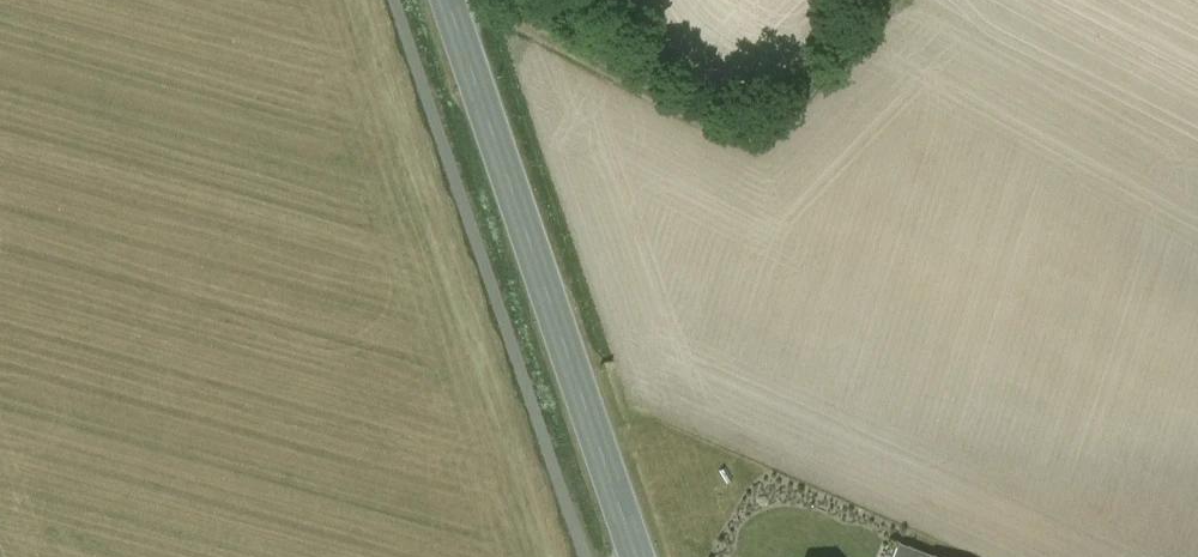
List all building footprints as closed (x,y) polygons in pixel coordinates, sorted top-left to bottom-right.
[(898,542),(892,556),(935,556),(898,542)]
